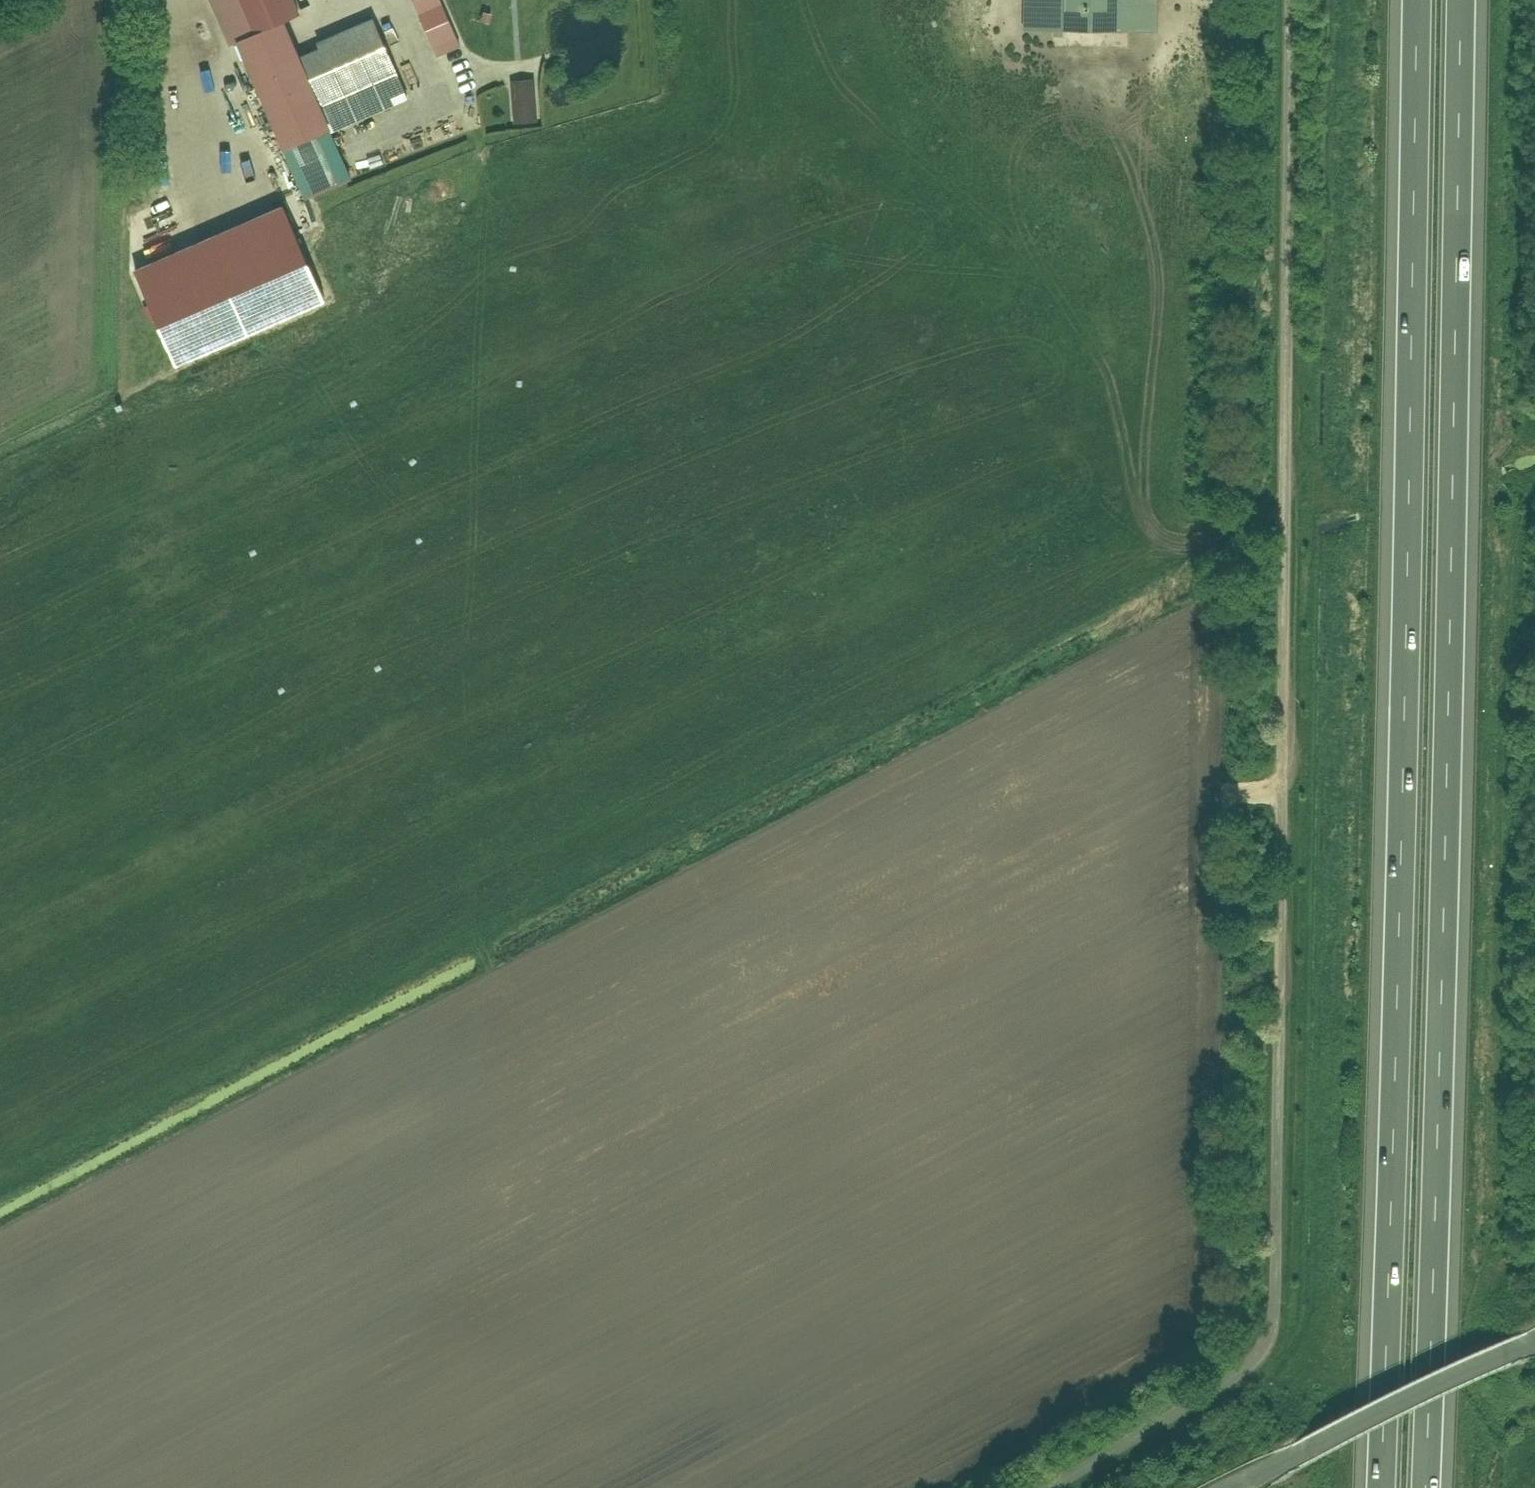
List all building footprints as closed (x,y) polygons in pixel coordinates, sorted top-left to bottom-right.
[(274,162),(290,156),(308,200),(338,187),(316,133),(400,98),(372,31),(306,58),(282,0),(206,0),(274,162)] [(433,53),(455,44),(438,0),(412,0),(433,53)] [(1021,21),(1154,24),(1155,0),(1021,0),(1021,21)] [(534,83),(510,84),(512,126),(537,125),(534,83)] [(181,361),(333,302),(295,204),(143,264),(181,361)]
